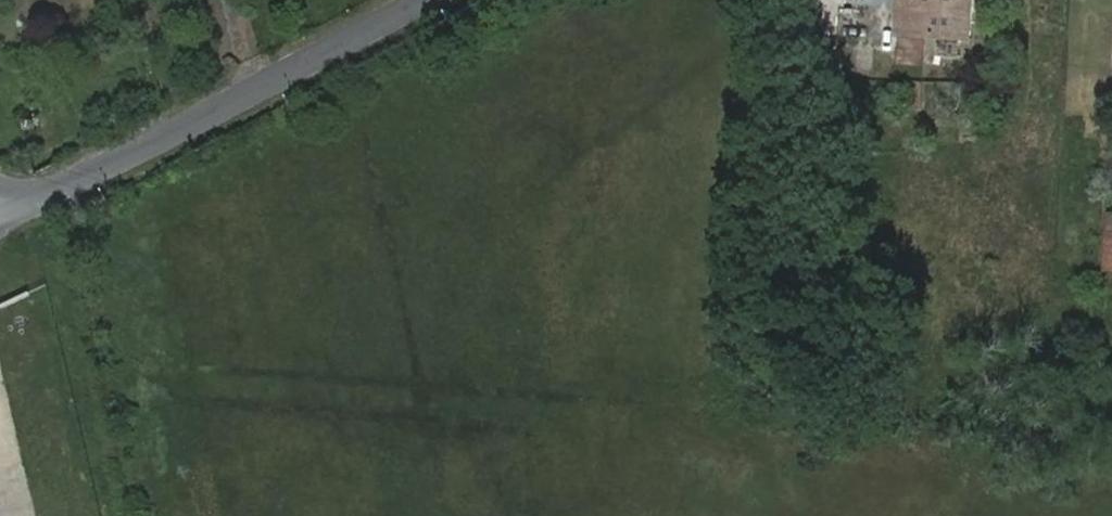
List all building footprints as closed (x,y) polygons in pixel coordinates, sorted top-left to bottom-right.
[(895,29),(963,35),(965,0),(898,0),(895,29)]
